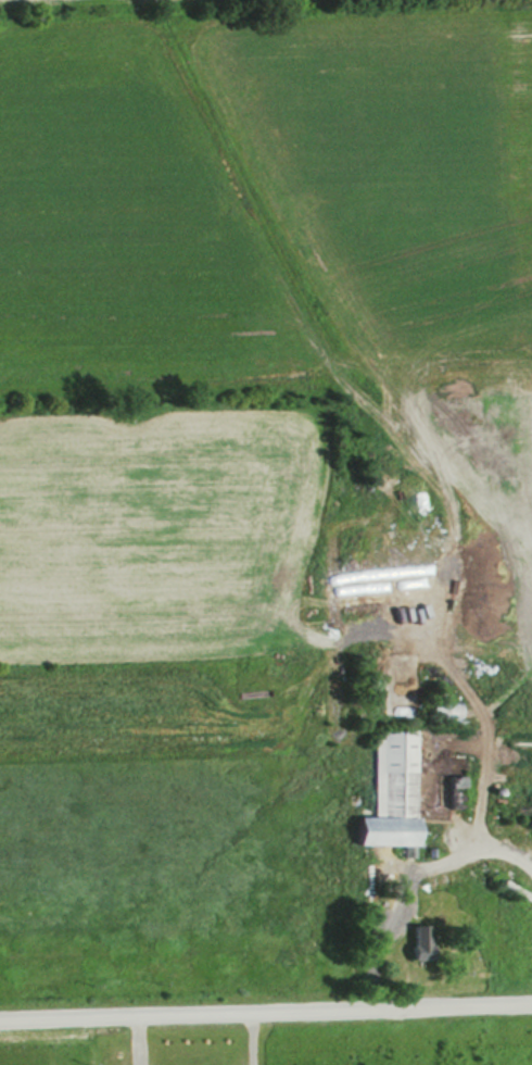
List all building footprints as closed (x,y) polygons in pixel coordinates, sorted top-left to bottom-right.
[(427,720),(447,720),(447,701),(427,701),(427,720)] [(411,847),(411,773),(378,773),(378,819),(351,819),(351,847),(411,847)] [(411,964),(429,964),(429,927),(411,927),(411,964)]
